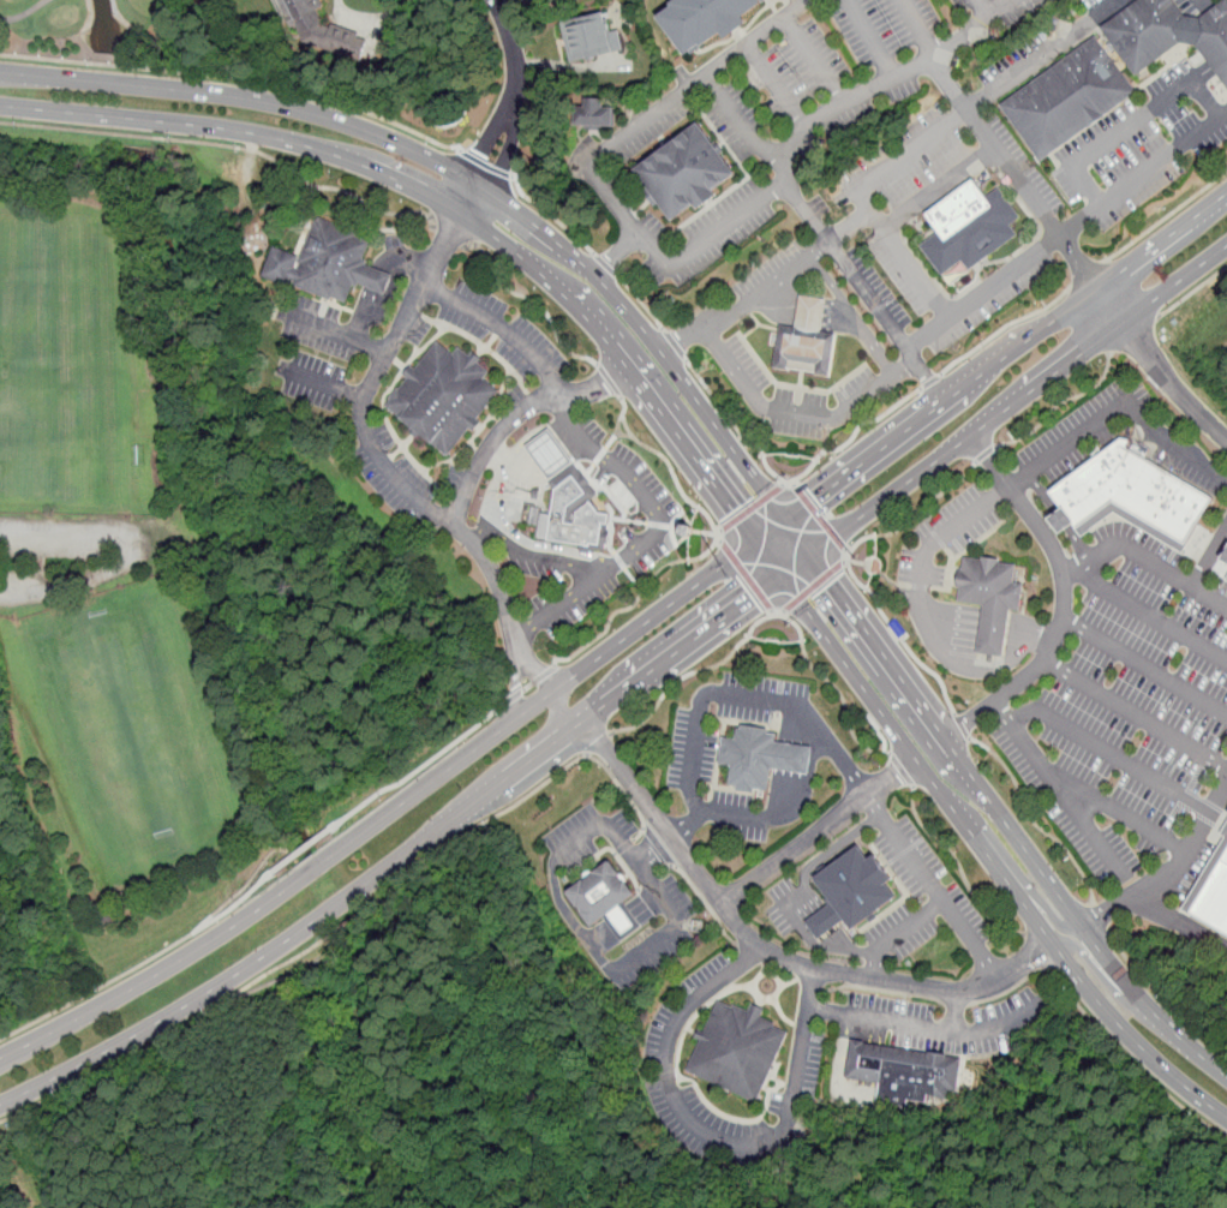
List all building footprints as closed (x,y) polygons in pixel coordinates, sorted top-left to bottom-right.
[(363,60),(369,36),(324,22),(317,8),(323,6),(320,0),(285,0),(294,18),(287,22),(291,26),(297,24),(300,34),(303,41),(363,60)] [(664,6),(665,8),(651,19),(680,58),(694,46),(696,49),(717,35),(720,41),(743,24),(738,19),(758,5),(756,2),(760,0),(672,0),(664,6)] [(1171,0),(1139,0),(1099,30),(1133,78),(1180,44),(1184,18),(1171,0)] [(1195,47),(1226,91),(1226,3),(1225,0),(1198,20),(1195,47)] [(621,52),(612,12),(562,23),(571,64),(621,52)] [(1198,20),(1184,18),(1180,44),(1195,47),(1198,20)] [(1100,119),(1136,94),(1095,37),(1059,62),(1100,119)] [(1059,62),(996,108),(1037,165),(1100,119),(1059,62)] [(614,128),(614,110),(604,110),(605,102),(586,101),(586,110),(576,109),(575,127),(614,128)] [(730,178),(693,125),(628,173),(665,226),(689,208),(692,213),(711,198),(707,193),(730,178)] [(1016,237),(1010,227),(1019,220),(998,191),(983,201),(971,183),(924,216),(938,235),(920,249),(940,277),(960,263),(968,271),(1016,237)] [(348,303),(373,235),(318,215),(293,282),(348,303)] [(818,334),(824,303),(797,299),(792,330),(818,334)] [(774,371),(830,378),(836,336),(818,334),(792,330),(780,329),(774,371)] [(497,394),(481,382),(487,373),(477,365),(480,361),(472,354),(468,358),(456,349),(451,357),(436,343),(414,371),(409,367),(401,378),(406,381),(383,408),(396,419),(395,421),(427,448),(429,445),(445,459),(467,431),(472,435),(479,425),(475,421),(497,394)] [(570,466),(545,432),(521,450),(546,484),(570,466)] [(1183,542),(1210,496),(1118,441),(1048,490),(1076,526),(1112,500),(1183,542)] [(563,510),(581,497),(570,480),(551,494),(549,508),(563,510)] [(549,508),(544,543),(586,549),(586,546),(595,548),(598,527),(604,527),(605,519),(595,518),(586,504),(574,514),(571,528),(561,526),(563,510),(549,508)] [(693,537),(695,528),(687,527),(684,534),(693,537)] [(982,605),(1008,609),(1018,610),(1022,584),(1013,582),(1016,564),(998,562),(998,557),(981,555),(980,560),(963,557),(960,572),(956,570),(954,579),(953,587),(958,588),(957,602),(982,605)] [(982,605),(975,653),(1001,657),(1001,654),(1008,609),(982,605)] [(776,729),(736,723),(734,737),(722,735),(717,763),(730,765),(726,783),(766,789),(770,767),(773,740),(776,729)] [(770,767),(807,773),(810,746),(773,740),(770,767)] [(815,878),(832,902),(845,919),(854,929),(898,897),(888,883),(894,879),(875,854),(869,857),(860,844),(815,878)] [(1189,913),(1226,935),(1226,864),(1220,860),(1189,913)] [(626,903),(605,917),(593,926),(568,891),(609,861),(634,896),(626,903)] [(845,919),(819,939),(807,921),(832,902),(845,919)] [(626,903),(644,928),(623,943),(605,917),(626,903)] [(717,1003),(786,1034),(755,1104),(684,1072),(717,1003)] [(850,1041),(959,1060),(953,1093),(946,1092),(944,1101),(923,1098),(922,1105),(904,1101),(903,1110),(873,1105),(876,1086),(844,1080),(850,1041)]
